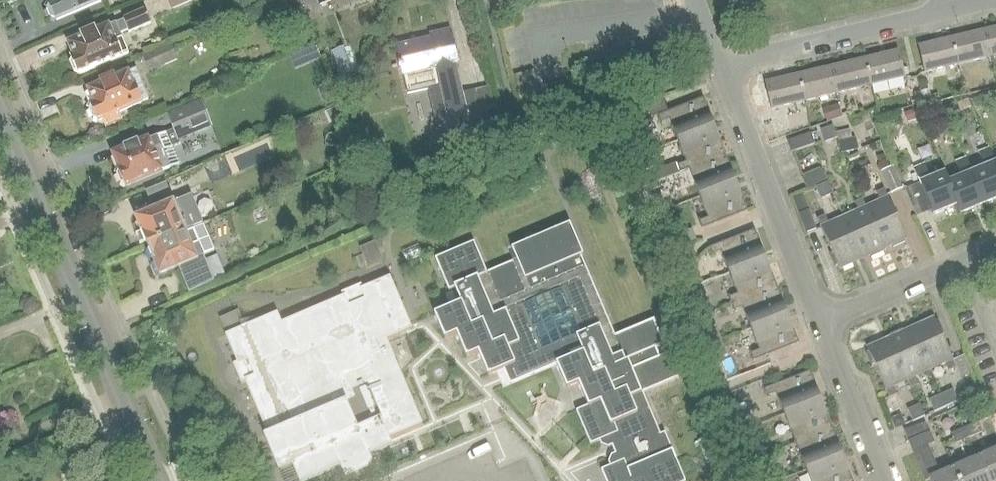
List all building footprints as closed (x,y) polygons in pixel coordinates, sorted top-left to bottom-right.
[(50,2),(48,3),(49,5),(46,9),(49,17),(54,18),(55,21),(59,19),(74,13),(105,0),(49,0),(50,2)] [(170,11),(196,0),(166,0),(170,11)] [(148,24),(143,11),(107,26),(94,32),(93,30),(80,35),(81,37),(67,43),(73,56),(70,57),(71,59),(69,64),(72,72),(77,72),(78,74),(127,53),(119,32),(126,29),(127,33),(148,24)] [(983,31),(989,57),(995,55),(995,28),(983,31)] [(398,45),(404,72),(409,93),(432,87),(441,123),(443,123),(449,148),(486,139),(474,89),(463,92),(456,62),(457,61),(449,29),(430,33),(431,37),(398,45)] [(983,31),(950,39),(956,65),(989,57),(983,31)] [(950,39),(916,47),(922,73),(956,65),(950,39)] [(171,43),(157,49),(164,66),(179,60),(171,43)] [(316,47),(306,52),(311,63),(320,58),(316,47)] [(330,53),(340,78),(353,73),(343,48),(330,53)] [(897,52),(866,59),(872,85),(903,78),(897,52)] [(836,94),(872,85),(866,59),(830,67),(836,94)] [(804,101),(836,94),(830,67),(798,75),(804,101)] [(102,120),(104,127),(120,120),(117,113),(148,100),(135,70),(113,79),(112,76),(99,82),(100,84),(87,90),(93,103),(90,104),(91,105),(89,111),(92,118),(97,119),(98,121),(102,120)] [(804,101),(798,75),(763,83),(769,109),(804,101)] [(922,99),(920,93),(914,94),(915,101),(922,99)] [(975,106),(984,103),(981,97),(973,100),(975,106)] [(675,142),(713,127),(701,98),(655,116),(659,125),(667,122),(675,142)] [(213,127),(202,99),(167,114),(178,141),(213,127)] [(839,105),(823,110),(828,123),(844,117),(839,105)] [(342,117),(338,108),(327,113),(331,122),(342,117)] [(913,111),(905,113),(908,121),(915,119),(913,111)] [(674,164),(676,169),(722,151),(713,127),(675,142),(683,161),(674,164)] [(833,127),(821,131),(826,142),(837,138),(833,127)] [(850,130),(837,133),(839,142),(852,139),(850,130)] [(792,153),(815,145),(811,134),(788,142),(792,153)] [(169,167),(162,150),(156,136),(136,144),(136,142),(123,147),(124,149),(112,154),(119,170),(116,175),(119,183),(125,184),(125,185),(169,167)] [(632,140),(639,156),(650,151),(643,136),(632,140)] [(852,139),(839,142),(841,154),(858,150),(855,138),(852,139)] [(993,163),(987,148),(977,152),(983,167),(970,173),(982,203),(995,197),(995,170),(993,163)] [(644,170),(655,166),(650,151),(639,156),(644,170)] [(686,170),(695,192),(732,178),(722,151),(676,169),(677,173),(686,170)] [(959,212),(982,203),(970,173),(963,157),(954,161),(960,177),(946,182),(955,203),(959,212)] [(931,213),(955,203),(946,182),(943,173),(927,179),(921,165),(912,169),(915,175),(902,180),(916,213),(929,208),(931,213)] [(905,188),(895,167),(882,172),(892,194),(905,188)] [(745,211),(732,178),(695,192),(704,217),(696,220),(699,229),(745,211)] [(830,182),(818,187),(822,198),(834,194),(830,182)] [(874,192),(878,201),(864,207),(880,249),(889,245),(891,248),(903,242),(902,239),(904,239),(882,189),(874,192)] [(653,197),(657,207),(666,203),(662,194),(653,197)] [(173,201),(134,218),(146,247),(185,230),(199,224),(188,198),(174,204),(173,201)] [(856,211),(841,218),(859,259),(868,255),(869,258),(881,252),(880,249),(864,207),(860,199),(852,202),(856,211)] [(665,227),(674,224),(666,203),(657,207),(665,227)] [(818,228),(810,209),(800,213),(807,232),(818,228)] [(827,254),(833,267),(836,265),(837,269),(859,259),(841,218),(826,224),(822,216),(815,219),(830,253),(827,254)] [(189,292),(214,281),(202,252),(214,247),(204,224),(186,231),(185,230),(146,247),(159,275),(178,267),(189,292)] [(601,445),(608,448),(612,446),(615,454),(611,456),(608,463),(609,466),(600,470),(605,480),(684,480),(664,433),(660,435),(642,392),(676,377),(665,351),(658,354),(655,347),(662,344),(652,320),(613,336),(579,257),(582,256),(569,224),(511,248),(516,260),(485,273),(472,241),(435,257),(448,290),(455,287),(461,302),(433,313),(444,339),(456,334),(465,356),(478,351),(488,375),(501,369),(507,383),(556,363),(566,387),(578,382),(588,406),(576,411),(590,444),(599,441),(601,445)] [(726,271),(763,257),(753,230),(707,248),(710,257),(719,254),(726,271)] [(368,267),(383,261),(375,241),(360,248),(368,267)] [(726,296),(729,304),(775,286),(763,257),(726,271),(734,293),(726,296)] [(681,274),(686,287),(697,282),(692,270),(691,270),(689,265),(681,268),(683,273),(681,274)] [(390,277),(362,288),(361,285),(341,293),(343,297),(281,323),(277,313),(245,326),(238,310),(219,318),(226,334),(225,335),(237,362),(233,364),(235,368),(241,384),(245,382),(267,435),(264,436),(272,456),(276,454),(278,461),(287,480),(289,480),(337,461),(346,480),(375,469),(366,449),(423,425),(387,340),(412,329),(390,277)] [(692,304),(704,300),(697,282),(686,287),(692,304)] [(741,309),(748,327),(785,312),(775,286),(729,304),(732,313),(741,309)] [(797,343),(785,312),(748,327),(756,348),(748,352),(751,361),(797,343)] [(942,332),(936,320),(933,321),(932,318),(913,327),(931,368),(943,362),(947,371),(954,367),(939,334),(942,332)] [(707,328),(711,341),(722,337),(717,324),(707,328)] [(888,335),(889,337),(905,379),(909,388),(917,384),(913,376),(931,368),(913,327),(901,332),(900,329),(888,335)] [(719,360),(729,356),(722,337),(711,341),(719,360)] [(887,398),(895,394),(891,386),(905,379),(889,337),(865,348),(866,351),(864,353),(869,365),(872,364),(887,398)] [(775,395),(782,415),(820,400),(811,378),(808,371),(762,389),(766,398),(775,395)] [(956,390),(932,400),(937,412),(961,402),(956,390)] [(831,428),(820,400),(782,415),(793,443),(831,428)] [(971,403),(961,407),(965,418),(975,414),(971,403)] [(911,410),(915,422),(927,417),(922,405),(911,410)] [(751,411),(742,414),(754,444),(762,441),(751,411)] [(904,415),(893,419),(897,429),(908,425),(904,415)] [(967,437),(980,432),(976,422),(963,428),(967,437)] [(842,457),(831,428),(793,443),(805,472),(842,457)] [(963,428),(950,433),(954,443),(967,437),(963,428)] [(952,468),(938,474),(927,449),(934,446),(930,436),(908,445),(923,480),(927,480),(928,480),(957,480),(952,468)] [(976,458),(986,480),(995,480),(995,450),(976,458)] [(842,457),(805,472),(808,480),(851,480),(842,457)] [(952,468),(957,480),(986,480),(976,458),(952,468)] [(754,480),(771,480),(766,468),(751,473),(754,480)]
